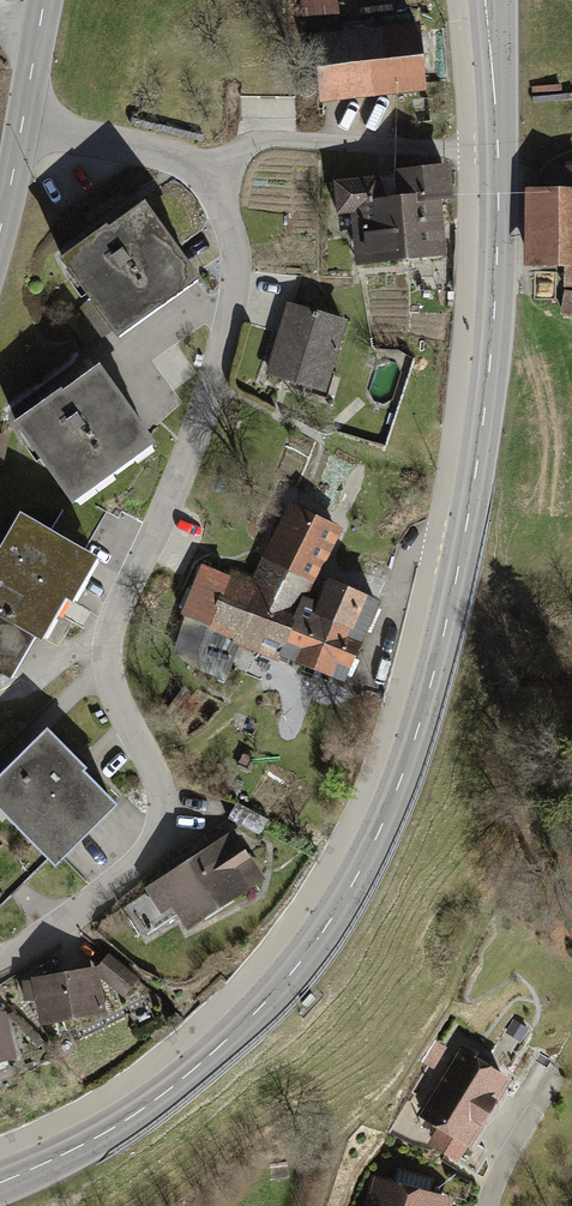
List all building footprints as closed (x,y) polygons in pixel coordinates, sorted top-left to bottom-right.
[(301,17),(338,14),(337,0),(300,0),(301,17)] [(419,25),(314,35),(321,101),(425,91),(419,25)] [(316,86),(314,83),(312,81),(309,79),(306,79),(303,80),(300,81),(298,84),(297,87),(297,90),(298,93),(299,95),(302,97),(305,98),(308,98),(311,97),(314,95),(315,92),(316,89),(316,86)] [(397,170),(400,197),(406,258),(448,255),(442,201),(453,200),(449,164),(417,168),(397,170)] [(546,167),(546,190),(527,190),(525,266),(571,267),(571,167),(546,167)] [(400,197),(383,198),(377,175),(355,177),(333,179),(336,212),(351,211),(356,263),(406,258),(400,197)] [(110,225),(64,259),(94,297),(115,327),(124,338),(206,276),(149,201),(113,228),(110,225)] [(559,313),(571,315),(571,292),(563,291),(559,313)] [(115,327),(94,297),(66,317),(87,347),(115,327)] [(349,321),(289,304),(268,376),(328,393),(349,321)] [(162,443),(105,364),(67,391),(66,388),(19,422),(71,495),(77,503),(84,498),(162,443)] [(5,465),(11,436),(0,433),(0,464),(5,465)] [(77,503),(71,495),(53,527),(88,547),(108,512),(84,498),(77,503)] [(236,582),(204,568),(184,613),(214,626),(196,666),(227,680),(241,647),(284,666),(286,661),(353,690),(365,665),(376,640),(394,598),(329,569),(339,546),(346,530),(291,505),(256,583),(239,576),(236,582)] [(25,512),(0,555),(0,671),(15,679),(40,637),(47,641),(70,599),(79,604),(105,557),(88,547),(53,527),(25,512)] [(50,729),(0,779),(0,808),(50,858),(59,867),(120,805),(87,773),(91,769),(50,729)] [(237,803),(228,819),(261,836),(269,820),(237,803)] [(233,833),(145,890),(161,915),(173,908),(189,932),(265,883),(233,833)] [(139,979),(109,955),(99,967),(129,992),(139,979)] [(99,967),(33,979),(42,1024),(108,1014),(99,967)] [(0,1014),(0,1063),(18,1059),(8,1012),(0,1014)] [(436,1041),(424,1062),(433,1068),(446,1047),(436,1041)] [(504,1082),(456,1053),(417,1118),(435,1129),(425,1144),(456,1162),(504,1082)] [(364,1205),(452,1205),(454,1198),(372,1176),(364,1205)]
